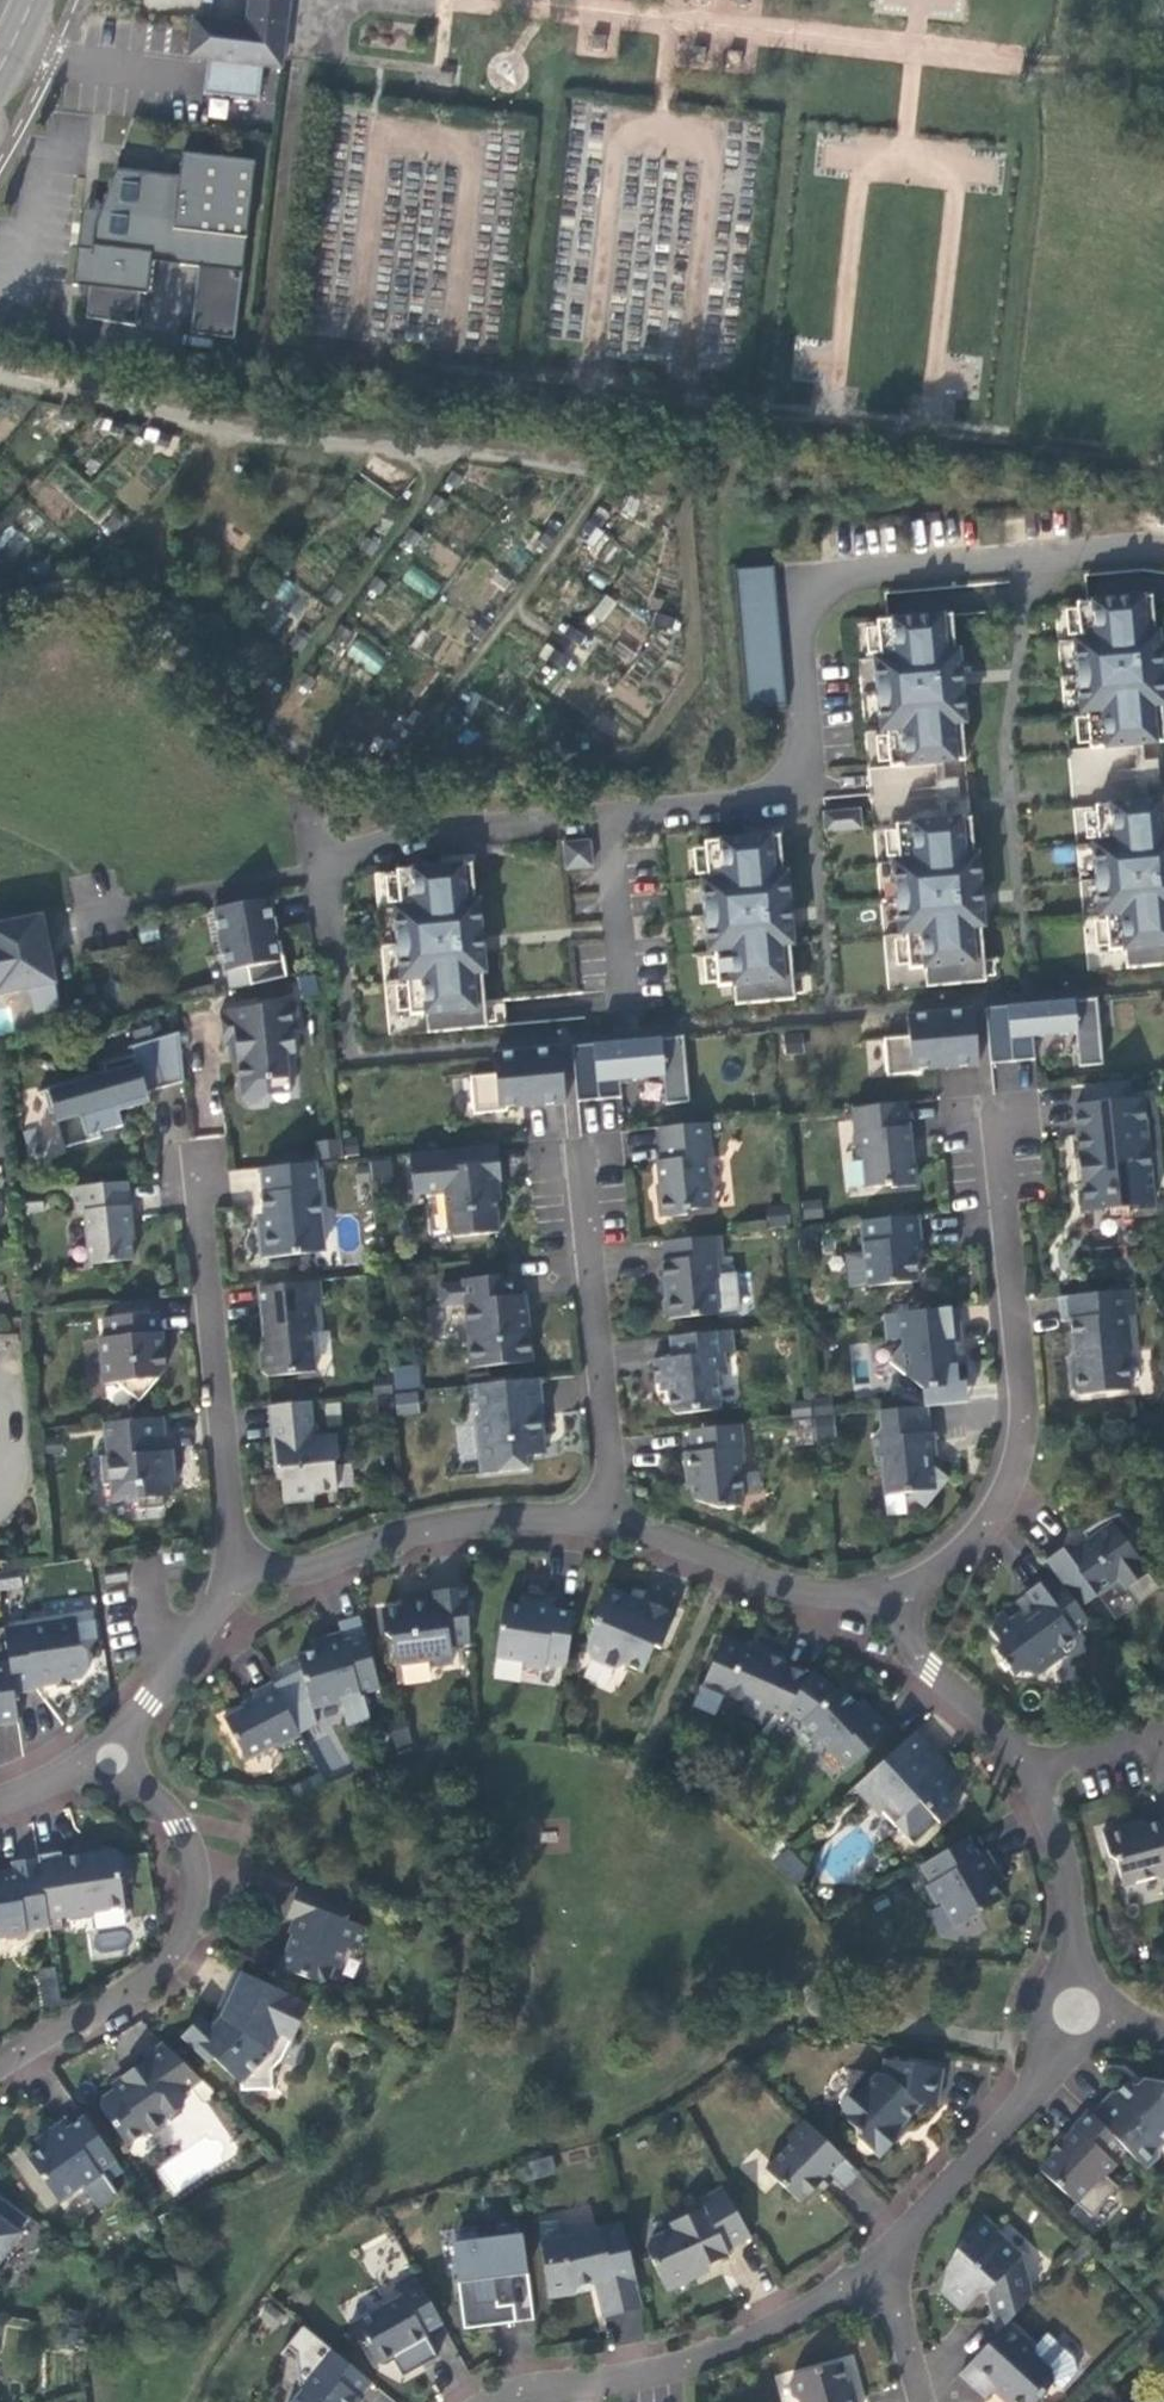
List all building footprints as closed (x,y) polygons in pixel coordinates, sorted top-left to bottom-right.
[(207,59),(211,39),(264,45),(269,0),(246,0),(244,20),(190,16),(188,28),(186,57),(207,59)] [(207,59),(263,66),(282,67),(290,0),(269,0),(264,45),(211,39),(207,59)] [(606,36),(593,35),(592,49),(604,50),(606,36)] [(706,47),(691,46),(690,59),(705,60),(706,47)] [(743,51),(728,50),(727,63),(742,64),(743,51)] [(263,66),(207,59),(201,93),(259,100),(263,66)] [(453,72),(439,70),(437,85),(452,86),(453,72)] [(91,248),(79,246),(74,284),(147,293),(151,261),(152,253),(181,256),(180,264),(242,271),(256,161),(183,152),(179,175),(115,167),(99,210),(93,227),(91,248)] [(84,209),(79,246),(91,248),(93,227),(99,210),(84,209)] [(151,261),(180,264),(181,256),(152,253),(151,261)] [(63,407),(60,419),(70,420),(73,411),(63,407)] [(113,421),(110,432),(120,434),(123,424),(113,421)] [(161,434),(159,444),(169,446),(172,437),(161,434)] [(464,479),(454,472),(447,482),(457,490),(464,479)] [(447,503),(436,496),(429,506),(439,513),(447,503)] [(588,523),(597,528),(603,520),(595,514),(588,523)] [(121,524),(113,517),(107,525),(115,532),(121,524)] [(597,528),(588,523),(583,530),(592,537),(597,528)] [(545,534),(554,540),(559,532),(551,526),(545,534)] [(422,537),(412,529),(404,539),(415,547),(422,537)] [(554,540),(545,534),(539,542),(547,548),(554,540)] [(378,546),(368,539),(360,548),(370,556),(378,546)] [(51,571),(48,561),(38,563),(41,573),(51,571)] [(430,599),(440,584),(411,565),(401,580),(430,599)] [(736,570),(749,709),(784,705),(771,567),(736,570)] [(387,585),(377,578),(369,588),(379,595),(387,585)] [(343,594),(333,586),(325,596),(335,604),(343,594)] [(1087,602),(1077,602),(1081,639),(1077,640),(1080,676),(1083,712),(1088,712),(1091,749),(1163,742),(1163,716),(1163,705),(1163,686),(1159,633),(1156,632),(1153,596),(1087,602)] [(663,627),(667,616),(657,613),(654,623),(663,627)] [(953,614),(888,620),(877,621),(881,658),(876,658),(880,695),(883,731),(888,730),(891,767),(966,760),(963,723),(966,723),(959,650),(956,651),(953,614)] [(667,616),(663,627),(673,630),(677,620),(667,616)] [(477,625),(486,632),(492,624),(483,617),(477,625)] [(352,633),(341,625),(334,636),(344,643),(352,633)] [(486,632),(477,625),(471,634),(480,640),(486,632)] [(573,640),(579,632),(570,626),(564,635),(573,640)] [(579,632),(573,640),(581,646),(587,637),(579,632)] [(307,642),(297,635),(290,645),(300,652),(307,642)] [(378,674),(387,655),(355,639),(346,657),(378,674)] [(556,663),(562,655),(554,649),(548,658),(556,663)] [(562,655),(556,663),(565,669),(571,660),(562,655)] [(316,681),(306,674),(299,684),(309,691),(316,681)] [(272,690),(262,682),(255,692),(265,700),(272,690)] [(453,707),(462,714),(468,705),(459,699),(453,707)] [(462,714),(453,707),(447,715),(456,722),(462,714)] [(408,720),(417,726),(423,718),(415,711),(408,720)] [(417,726),(408,720),(402,728),(411,734),(417,726)] [(572,742),(572,753),(582,752),(582,741),(572,742)] [(572,753),(572,742),(561,743),(562,753),(572,753)] [(1161,783),(1158,760),(1136,762),(1138,785),(1161,783)] [(960,801),(958,779),(936,780),(938,803),(960,801)] [(1163,965),(1163,800),(1096,806),(1100,843),(1096,843),(1099,880),(1102,916),(1106,916),(1110,950),(1126,949),(1127,969),(1163,965)] [(827,831),(862,828),(860,809),(825,812),(827,831)] [(927,987),(987,981),(982,927),(985,927),(978,854),(975,855),(972,818),(896,825),(900,861),(895,862),(899,898),(902,934),(906,934),(910,969),(926,968),(927,987)] [(736,1005),(796,999),(791,944),(794,945),(787,872),(784,872),(780,836),(705,842),(709,879),(705,879),(708,916),(711,952),(715,952),(718,986),(734,985),(736,1005)] [(592,866),(590,841),(565,844),(567,869),(592,866)] [(483,954),(482,937),(479,900),(476,901),(472,864),(397,871),(400,908),(396,908),(400,944),(403,980),(407,980),(410,1015),(426,1013),(428,1033),(487,1028),(485,1002),(482,973),(485,973),(483,954)] [(248,968),(251,986),(287,977),(281,942),(276,942),(274,931),(276,931),(270,899),(215,909),(227,972),(248,968)] [(0,923),(0,980),(2,988),(3,993),(30,988),(35,1011),(59,1007),(50,958),(42,960),(40,952),(48,950),(41,914),(0,923)] [(230,990),(251,986),(248,968),(227,972),(230,990)] [(1080,1066),(1104,1064),(1098,998),(986,1009),(991,1063),(1036,1059),(1034,1037),(1077,1033),(1080,1066)] [(266,1080),(289,1078),(287,1054),(296,1053),(293,1031),(299,1030),(297,1002),(220,1010),(224,1045),(236,1044),(241,1097),(248,1103),(262,1101),(268,1095),(266,1080)] [(979,1065),(974,1010),(908,1016),(909,1036),(885,1039),(888,1076),(921,1072),(921,1069),(947,1067),(947,1068),(979,1065)] [(124,1125),(119,1111),(117,1100),(146,1091),(185,1080),(179,1032),(133,1046),(135,1054),(103,1063),(106,1073),(44,1090),(51,1113),(55,1111),(66,1147),(102,1136),(101,1131),(124,1125)] [(666,1104),(690,1102),(684,1036),(573,1047),(578,1102),(622,1098),(620,1081),(664,1077),(666,1104)] [(566,1103),(561,1048),(494,1054),(496,1075),(471,1077),(475,1114),(508,1111),(508,1107),(533,1105),(533,1106),(566,1103)] [(1028,1065),(998,1064),(997,1088),(1027,1089),(1028,1065)] [(291,1092),(289,1078),(266,1080),(268,1095),(291,1092)] [(1083,1085),(1086,1105),(1133,1100),(1131,1080),(1083,1085)] [(150,1102),(146,1091),(117,1100),(119,1111),(150,1102)] [(1133,1100),(1086,1105),(1075,1106),(1081,1160),(1085,1160),(1087,1179),(1083,1179),(1086,1210),(1154,1204),(1150,1175),(1157,1167),(1156,1152),(1148,1146),(1143,1100),(1133,1100)] [(905,1103),(853,1109),(858,1156),(863,1160),(866,1188),(891,1185),(891,1189),(916,1186),(910,1126),(908,1127),(905,1103)] [(687,1215),(691,1210),(711,1208),(706,1158),(712,1157),(709,1123),(660,1128),(663,1160),(658,1161),(661,1195),(659,1195),(661,1218),(687,1215)] [(319,1160),(342,1158),(340,1140),(317,1142),(319,1160)] [(494,1201),(492,1183),(502,1182),(498,1145),(443,1151),(445,1168),(437,1169),(440,1191),(445,1191),(449,1231),(456,1237),(500,1233),(496,1202),(494,1201)] [(1077,1179),(1083,1179),(1087,1179),(1085,1160),(1081,1160),(1075,1161),(1077,1179)] [(316,1163),(262,1169),(264,1194),(262,1193),(265,1225),(259,1225),(262,1259),(301,1255),(300,1250),(325,1248),(316,1163)] [(133,1260),(130,1229),(133,1229),(129,1182),(74,1188),(77,1214),(84,1213),(90,1265),(133,1260)] [(919,1281),(915,1248),(922,1248),(919,1216),(861,1221),(868,1287),(919,1281)] [(722,1236),(663,1241),(665,1261),(662,1261),(664,1284),(667,1284),(669,1294),(663,1301),(665,1313),(671,1319),(719,1314),(715,1282),(720,1277),(718,1257),(725,1256),(722,1236)] [(529,1332),(522,1327),(521,1318),(527,1317),(525,1295),(513,1296),(511,1275),(463,1280),(464,1283),(440,1286),(442,1305),(466,1303),(472,1367),(531,1362),(529,1332)] [(320,1282),(259,1288),(265,1346),(260,1352),(262,1371),(269,1376),(316,1372),(312,1334),(318,1327),(315,1304),(322,1303),(320,1282)] [(1129,1314),(1138,1313),(1135,1290),(1060,1297),(1062,1320),(1072,1320),(1077,1370),(1072,1376),(1074,1390),(1079,1395),(1131,1390),(1128,1356),(1133,1351),(1129,1314)] [(112,1303),(114,1317),(150,1314),(148,1299),(112,1303)] [(959,1385),(955,1343),(962,1342),(959,1308),(885,1315),(887,1341),(902,1339),(902,1345),(889,1361),(923,1389),(959,1385)] [(150,1314),(114,1317),(103,1319),(105,1338),(99,1339),(104,1384),(116,1383),(140,1403),(167,1370),(163,1332),(160,1333),(158,1313),(150,1314)] [(734,1353),(732,1331),(671,1337),(672,1357),(654,1359),(656,1384),(668,1383),(671,1409),(677,1414),(721,1410),(718,1375),(726,1369),(725,1353),(734,1353)] [(395,1390),(420,1386),(417,1363),(392,1367),(395,1390)] [(546,1454),(542,1413),(544,1413),(540,1379),(477,1386),(480,1418),(476,1418),(481,1473),(529,1468),(528,1456),(546,1454)] [(959,1385),(923,1389),(925,1406),(968,1402),(966,1384),(959,1385)] [(395,1390),(394,1413),(418,1414),(419,1391),(395,1390)] [(310,1402),(271,1406),(277,1468),(281,1467),(284,1503),(314,1499),(313,1493),(336,1491),(333,1465),(339,1458),(336,1434),(314,1437),(310,1402)] [(798,1440),(835,1437),(832,1404),(795,1408),(798,1440)] [(935,1456),(933,1433),(930,1433),(927,1407),(880,1411),(881,1429),(879,1429),(873,1436),(877,1466),(882,1466),(885,1496),(906,1494),(924,1509),(948,1479),(933,1467),(928,1468),(926,1457),(935,1456)] [(175,1472),(173,1450),(167,1451),(164,1417),(104,1423),(108,1456),(100,1457),(103,1485),(111,1485),(112,1502),(138,1499),(139,1511),(165,1508),(164,1497),(172,1496),(170,1473),(175,1472)] [(694,1500),(719,1508),(742,1506),(739,1472),(738,1466),(744,1465),(743,1449),(744,1449),(742,1425),(690,1431),(692,1452),(684,1453),(687,1475),(691,1475),(694,1500)] [(354,1486),(351,1460),(337,1462),(340,1488),(354,1486)] [(1054,1574),(1073,1599),(1089,1587),(1096,1597),(1118,1580),(1125,1589),(1148,1572),(1124,1539),(1133,1532),(1119,1514),(1117,1515),(1114,1515),(1111,1517),(1108,1518),(1105,1519),(1103,1521),(1099,1523),(1097,1524),(1094,1526),(1091,1528),(1095,1534),(1067,1555),(1063,1550),(1046,1562),(1054,1574)] [(126,1567),(105,1570),(107,1583),(128,1580),(126,1567)] [(23,1586),(20,1568),(0,1571),(0,1589),(23,1586)] [(1065,1621),(1081,1610),(1073,1599),(1054,1574),(1026,1594),(1040,1614),(1027,1624),(1020,1614),(1011,1621),(1004,1613),(996,1619),(991,1630),(1003,1644),(996,1649),(1003,1660),(1000,1663),(1006,1671),(1009,1668),(1014,1675),(1019,1671),(1038,1674),(1066,1653),(1062,1647),(1076,1636),(1072,1630),(1065,1621)] [(470,1642),(466,1587),(432,1591),(432,1597),(402,1601),(403,1608),(382,1610),(386,1634),(392,1639),(395,1660),(401,1665),(429,1661),(435,1665),(453,1662),(451,1645),(470,1642)] [(661,1648),(676,1613),(643,1599),(641,1605),(628,1600),(630,1597),(606,1587),(592,1619),(594,1626),(589,1639),(588,1650),(590,1657),(616,1668),(624,1663),(643,1672),(654,1646),(661,1648)] [(566,1666),(574,1613),(554,1610),(556,1600),(521,1595),(520,1605),(504,1603),(496,1656),(525,1661),(524,1665),(545,1668),(546,1663),(566,1666)] [(1088,1619),(1081,1610),(1065,1621),(1072,1630),(1088,1619)] [(10,1662),(15,1693),(36,1690),(35,1686),(60,1683),(59,1681),(84,1677),(90,1669),(87,1650),(81,1646),(76,1616),(5,1627),(10,1662)] [(275,1687),(299,1732),(317,1723),(313,1708),(340,1699),(342,1704),(362,1699),(360,1693),(380,1688),(361,1618),(339,1624),(342,1632),(310,1641),(313,1651),(298,1655),(303,1672),(275,1687)] [(746,1702),(766,1711),(781,1717),(787,1710),(810,1676),(786,1666),(787,1664),(783,1656),(775,1652),(766,1655),(757,1651),(754,1659),(743,1654),(746,1647),(724,1637),(704,1684),(746,1702)] [(15,1693),(10,1662),(0,1663),(0,1724),(19,1722),(15,1693)] [(810,1676),(787,1710),(803,1721),(848,1770),(890,1730),(868,1706),(863,1711),(841,1687),(837,1690),(812,1673),(810,1676)] [(299,1732),(275,1687),(273,1683),(252,1693),(256,1700),(224,1717),(247,1761),(278,1745),(279,1747),(301,1736),(299,1732)] [(761,1721),(766,1711),(746,1702),(741,1713),(761,1721)] [(960,1805),(944,1787),(954,1777),(913,1734),(858,1784),(883,1811),(891,1804),(901,1815),(893,1822),(914,1845),(939,1822),(940,1823),(960,1805)] [(1131,1830),(1129,1824),(1103,1831),(1109,1856),(1116,1860),(1123,1885),(1156,1876),(1163,1880),(1163,1820),(1131,1830)] [(1003,1881),(986,1850),(978,1855),(968,1838),(921,1866),(932,1884),(927,1886),(938,1904),(942,1901),(956,1926),(1003,1899),(995,1885),(1003,1881)] [(39,1856),(39,1859),(48,1918),(69,1915),(70,1921),(94,1918),(93,1912),(125,1907),(121,1879),(126,1877),(123,1855),(116,1850),(96,1853),(96,1859),(87,1859),(87,1855),(62,1858),(61,1853),(39,1856)] [(776,1865),(792,1882),(806,1870),(789,1852),(776,1865)] [(39,1859),(13,1862),(14,1871),(0,1873),(0,1934),(6,1938),(27,1935),(26,1929),(50,1926),(48,1918),(39,1859)] [(810,1874),(806,1870),(792,1882),(796,1887),(810,1874)] [(367,1927),(348,1920),(355,1903),(301,1883),(288,1917),(301,1921),(297,1936),(295,1935),(282,1968),(322,1982),(330,1979),(334,1966),(340,1968),(348,1947),(358,1951),(367,1927)] [(99,1955),(129,1948),(124,1927),(94,1935),(99,1955)] [(273,2090),(273,2069),(264,2061),(272,2053),(280,2035),(291,2040),(293,2041),(302,2020),(294,2017),(302,2000),(236,1969),(226,1990),(230,1999),(220,2017),(211,2027),(201,2017),(182,2036),(210,2063),(214,2058),(241,2084),(241,2090),(273,2090)] [(46,2007),(61,2005),(57,1976),(42,1978),(46,2007)] [(282,2060),(291,2040),(280,2035),(272,2053),(264,2061),(273,2069),(282,2060)] [(184,2106),(185,2098),(182,2094),(202,2080),(162,2042),(144,2055),(146,2059),(120,2078),(124,2082),(101,2099),(99,2107),(127,2146),(144,2134),(153,2135),(165,2126),(167,2118),(184,2106)] [(882,2074),(877,2073),(861,2091),(854,2089),(840,2104),(843,2111),(841,2113),(856,2127),(857,2136),(881,2158),(897,2140),(893,2136),(922,2105),(937,2108),(943,2069),(885,2059),(882,2074)] [(1121,2144),(1145,2169),(1158,2155),(1158,2147),(1163,2142),(1163,2081),(1145,2078),(1137,2084),(1128,2083),(1117,2093),(1115,2090),(1092,2113),(1121,2144)] [(1109,2157),(1121,2144),(1092,2113),(1089,2109),(1073,2126),(1075,2129),(1064,2142),(1065,2143),(1041,2170),(1092,2216),(1118,2188),(1106,2176),(1117,2164),(1109,2157)] [(85,2189),(103,2178),(99,2173),(116,2161),(85,2116),(68,2128),(63,2122),(34,2141),(41,2149),(28,2158),(59,2202),(83,2186),(85,2189)] [(860,2173),(805,2120),(787,2138),(791,2143),(766,2169),(801,2203),(828,2175),(843,2190),(860,2173)] [(723,2188),(702,2199),(706,2207),(669,2223),(672,2228),(651,2238),(647,2248),(666,2290),(696,2277),(693,2272),(729,2255),(727,2250),(751,2236),(723,2188)] [(20,2233),(19,2232),(30,2218),(0,2195),(0,2260),(20,2233)] [(988,2316),(1001,2329),(1008,2322),(1032,2295),(1021,2253),(1004,2238),(1002,2240),(997,2236),(997,2229),(983,2216),(960,2241),(947,2267),(956,2275),(942,2290),(963,2310),(979,2292),(988,2292),(1000,2303),(988,2316)] [(615,2285),(622,2314),(643,2309),(623,2223),(563,2238),(559,2221),(539,2224),(549,2297),(576,2294),(575,2288),(596,2282),(604,2281),(606,2288),(615,2285)] [(528,2272),(523,2235),(497,2239),(497,2241),(455,2246),(465,2327),(496,2323),(496,2324),(516,2322),(514,2303),(498,2306),(494,2276),(528,2272)] [(425,2333),(443,2323),(414,2272),(395,2282),(403,2295),(349,2325),(358,2340),(367,2343),(377,2363),(384,2365),(395,2359),(397,2352),(426,2335),(425,2333)] [(605,2318),(622,2314),(615,2285),(606,2288),(604,2281),(596,2282),(605,2318)] [(1001,2329),(961,2373),(987,2397),(996,2387),(1005,2395),(1005,2400),(1008,2401),(1041,2401),(1041,2397),(1054,2382),(1053,2371),(1036,2356),(1036,2347),(1008,2322),(1001,2329)] [(436,2353),(452,2347),(445,2326),(428,2332),(436,2353)] [(372,2383),(326,2345),(313,2362),(318,2366),(301,2387),(303,2390),(293,2401),(360,2401),(362,2400),(360,2398),(372,2383)] [(854,2389),(849,2390),(841,2362),(793,2375),(790,2382),(794,2397),(800,2401),(801,2401),(857,2401),(854,2389)]
